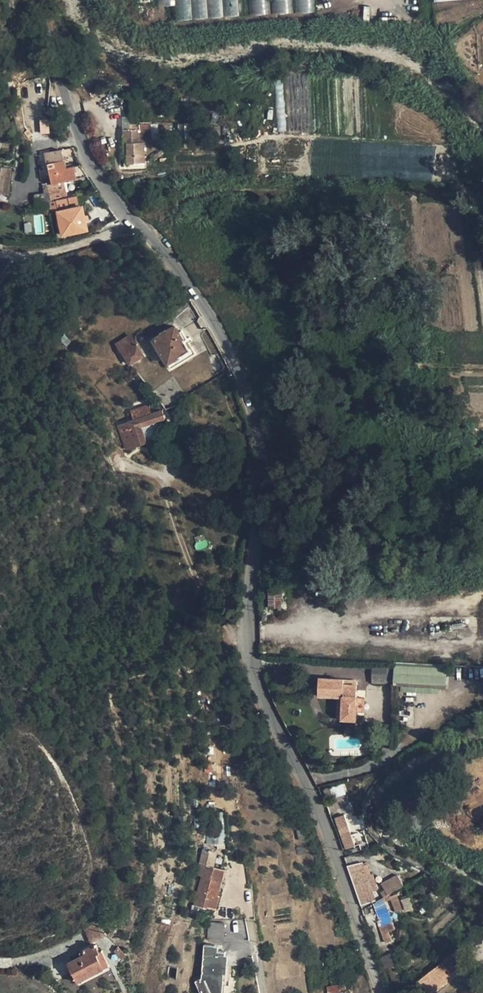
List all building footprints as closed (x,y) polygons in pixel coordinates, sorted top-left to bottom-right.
[(156,8),(175,8),(175,0),(156,0),(156,8)] [(39,121),(40,134),(49,133),(48,120),(39,121)] [(127,164),(145,163),(145,142),(140,142),(140,129),(123,129),(123,142),(126,142),(127,157),(127,164)] [(44,153),(55,199),(67,197),(63,181),(87,176),(80,164),(64,168),(62,155),(71,153),(70,148),(44,153)] [(8,194),(12,169),(0,167),(0,193),(8,194)] [(46,186),(42,187),(33,188),(37,211),(51,208),(46,186)] [(55,199),(57,211),(62,235),(87,229),(82,203),(90,202),(88,192),(67,197),(55,199)] [(153,339),(167,363),(189,350),(183,341),(187,339),(182,330),(178,332),(174,326),(166,331),(166,330),(161,333),(161,334),(153,339)] [(123,354),(129,363),(143,355),(137,345),(123,354)] [(189,350),(167,363),(171,368),(196,353),(192,348),(189,350)] [(164,419),(162,410),(139,418),(130,428),(135,444),(143,442),(146,441),(142,426),(164,419)] [(143,442),(135,444),(131,446),(134,453),(146,449),(143,442)] [(206,540),(195,543),(196,550),(207,547),(206,540)] [(268,582),(268,608),(282,608),(281,582),(268,582)] [(394,684),(446,687),(448,665),(395,662),(394,684)] [(373,681),(386,682),(387,667),(373,666),(373,681)] [(342,719),(356,720),(357,711),(358,697),(358,696),(357,696),(357,684),(344,684),(344,679),(319,678),(318,695),(338,696),(343,696),(342,719)] [(354,846),(343,815),(336,817),(347,848),(354,846)] [(357,819),(362,831),(368,829),(363,817),(357,819)] [(225,843),(224,824),(206,824),(206,844),(225,843)] [(369,841),(359,844),(361,849),(371,846),(369,841)] [(217,895),(224,870),(212,866),(215,853),(203,850),(201,863),(199,863),(196,875),(203,877),(195,905),(207,908),(207,907),(215,909),(219,896),(217,895)] [(347,866),(362,909),(373,903),(375,902),(371,891),(366,876),(370,874),(366,861),(347,866)] [(371,891),(378,889),(373,874),(370,874),(366,876),(371,891)] [(381,881),(385,894),(403,888),(399,875),(381,881)] [(402,908),(397,895),(390,897),(396,911),(402,908)] [(394,928),(383,897),(375,902),(373,903),(379,921),(377,922),(385,943),(391,940),(388,931),(394,928)] [(204,917),(207,908),(195,905),(192,913),(204,917)] [(209,923),(208,939),(223,940),(224,923),(209,923)] [(68,962),(78,982),(104,969),(96,954),(99,953),(95,944),(83,951),(84,954),(68,962)] [(223,990),(226,951),(214,950),(215,945),(204,944),(202,978),(195,981),(201,992),(217,992),(223,990)] [(127,954),(118,946),(114,951),(123,959),(127,954)] [(96,954),(104,969),(110,966),(102,951),(99,953),(96,954)] [(393,953),(381,957),(384,969),(388,968),(395,965),(397,965),(393,953)] [(442,961),(442,962),(419,981),(428,992),(446,979),(443,976),(449,971),(451,973),(456,969),(452,964),(458,959),(453,953),(442,961)] [(393,982),(400,980),(395,965),(388,968),(393,982)] [(446,979),(448,981),(454,976),(451,973),(449,971),(443,976),(446,979)] [(428,992),(432,992),(448,981),(446,979),(428,992)] [(345,982),(327,986),(328,992),(347,992),(345,982)]
